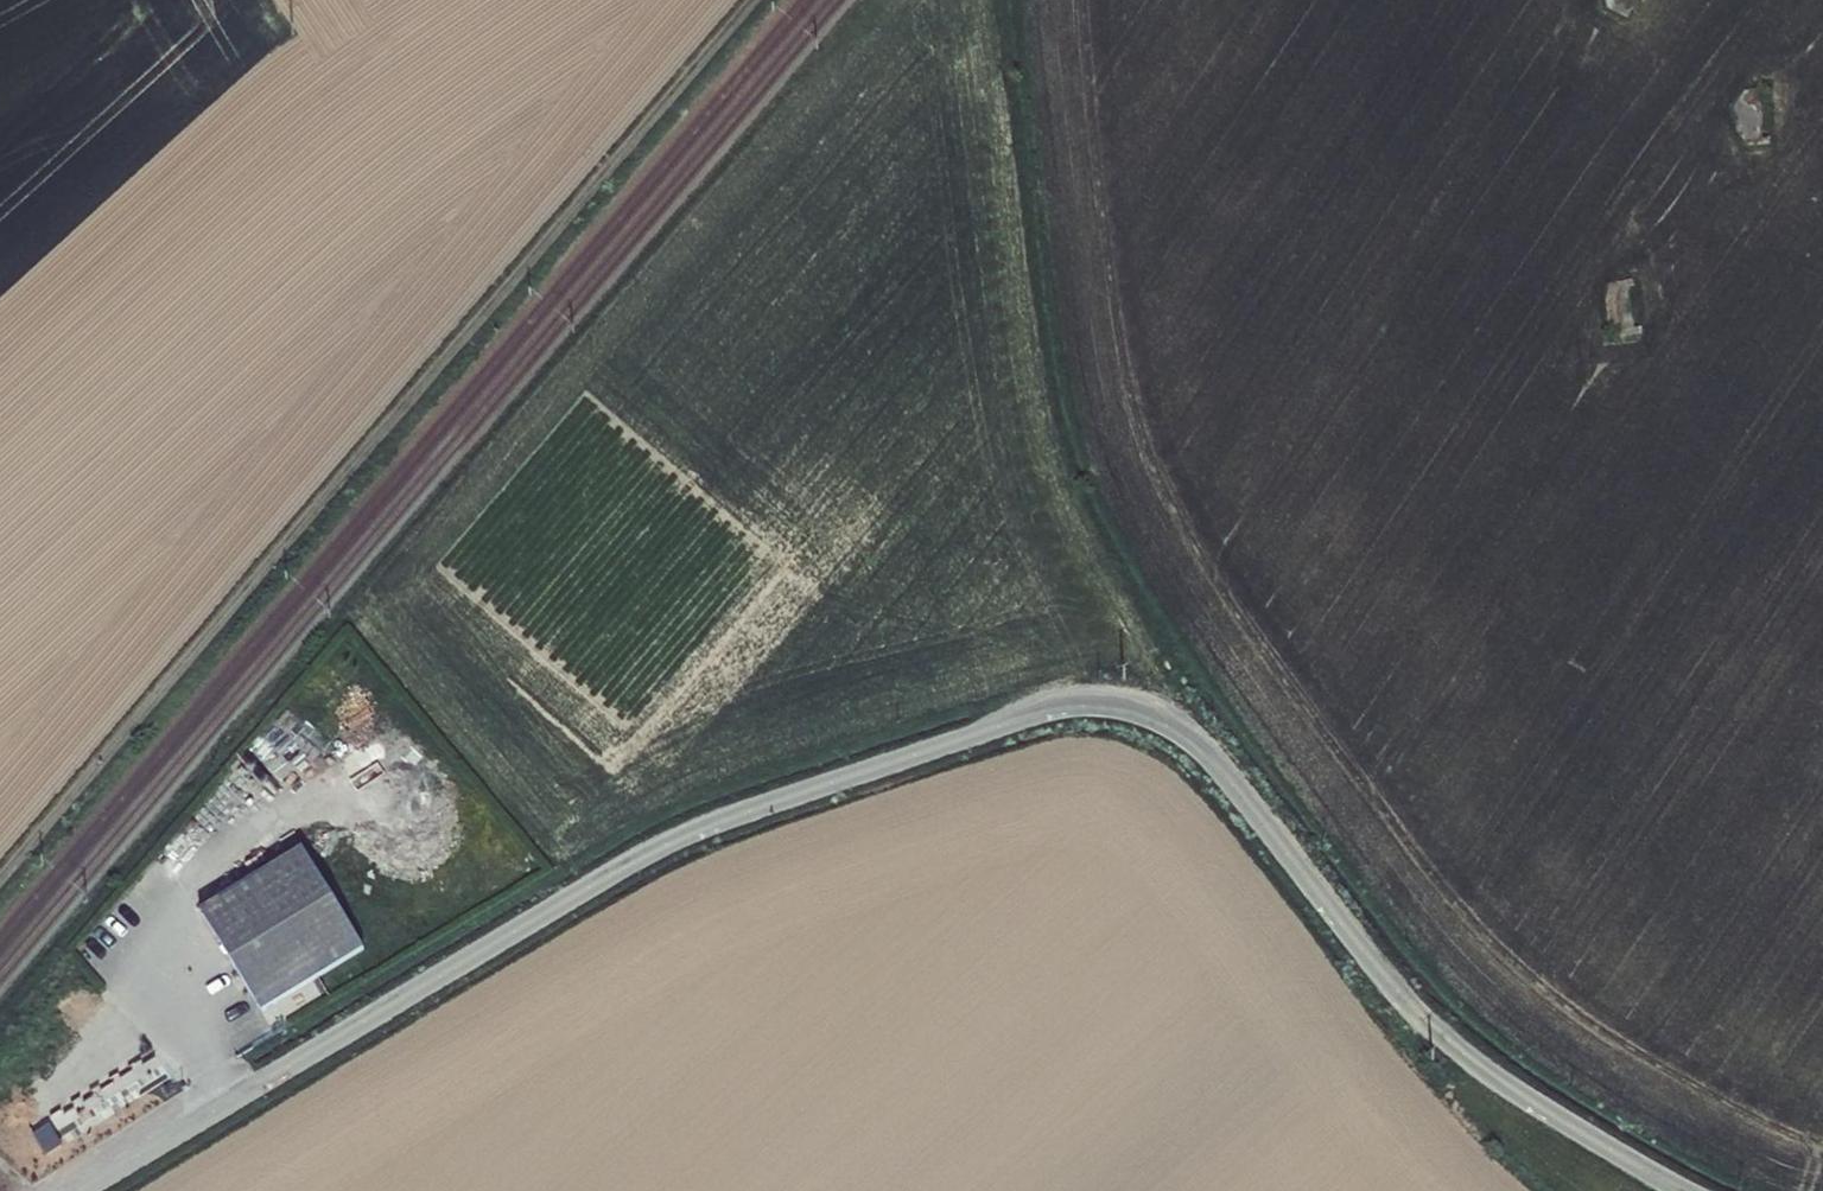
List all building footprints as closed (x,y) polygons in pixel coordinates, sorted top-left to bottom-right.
[(1635,5),(1629,0),(1605,0),(1606,7),(1627,18),(1635,5)] [(1770,144),(1770,137),(1763,137),(1761,96),(1768,95),(1767,87),(1744,90),(1734,105),(1737,132),(1748,145),(1770,144)] [(300,850),(195,913),(257,1016),(362,953),(300,850)]
